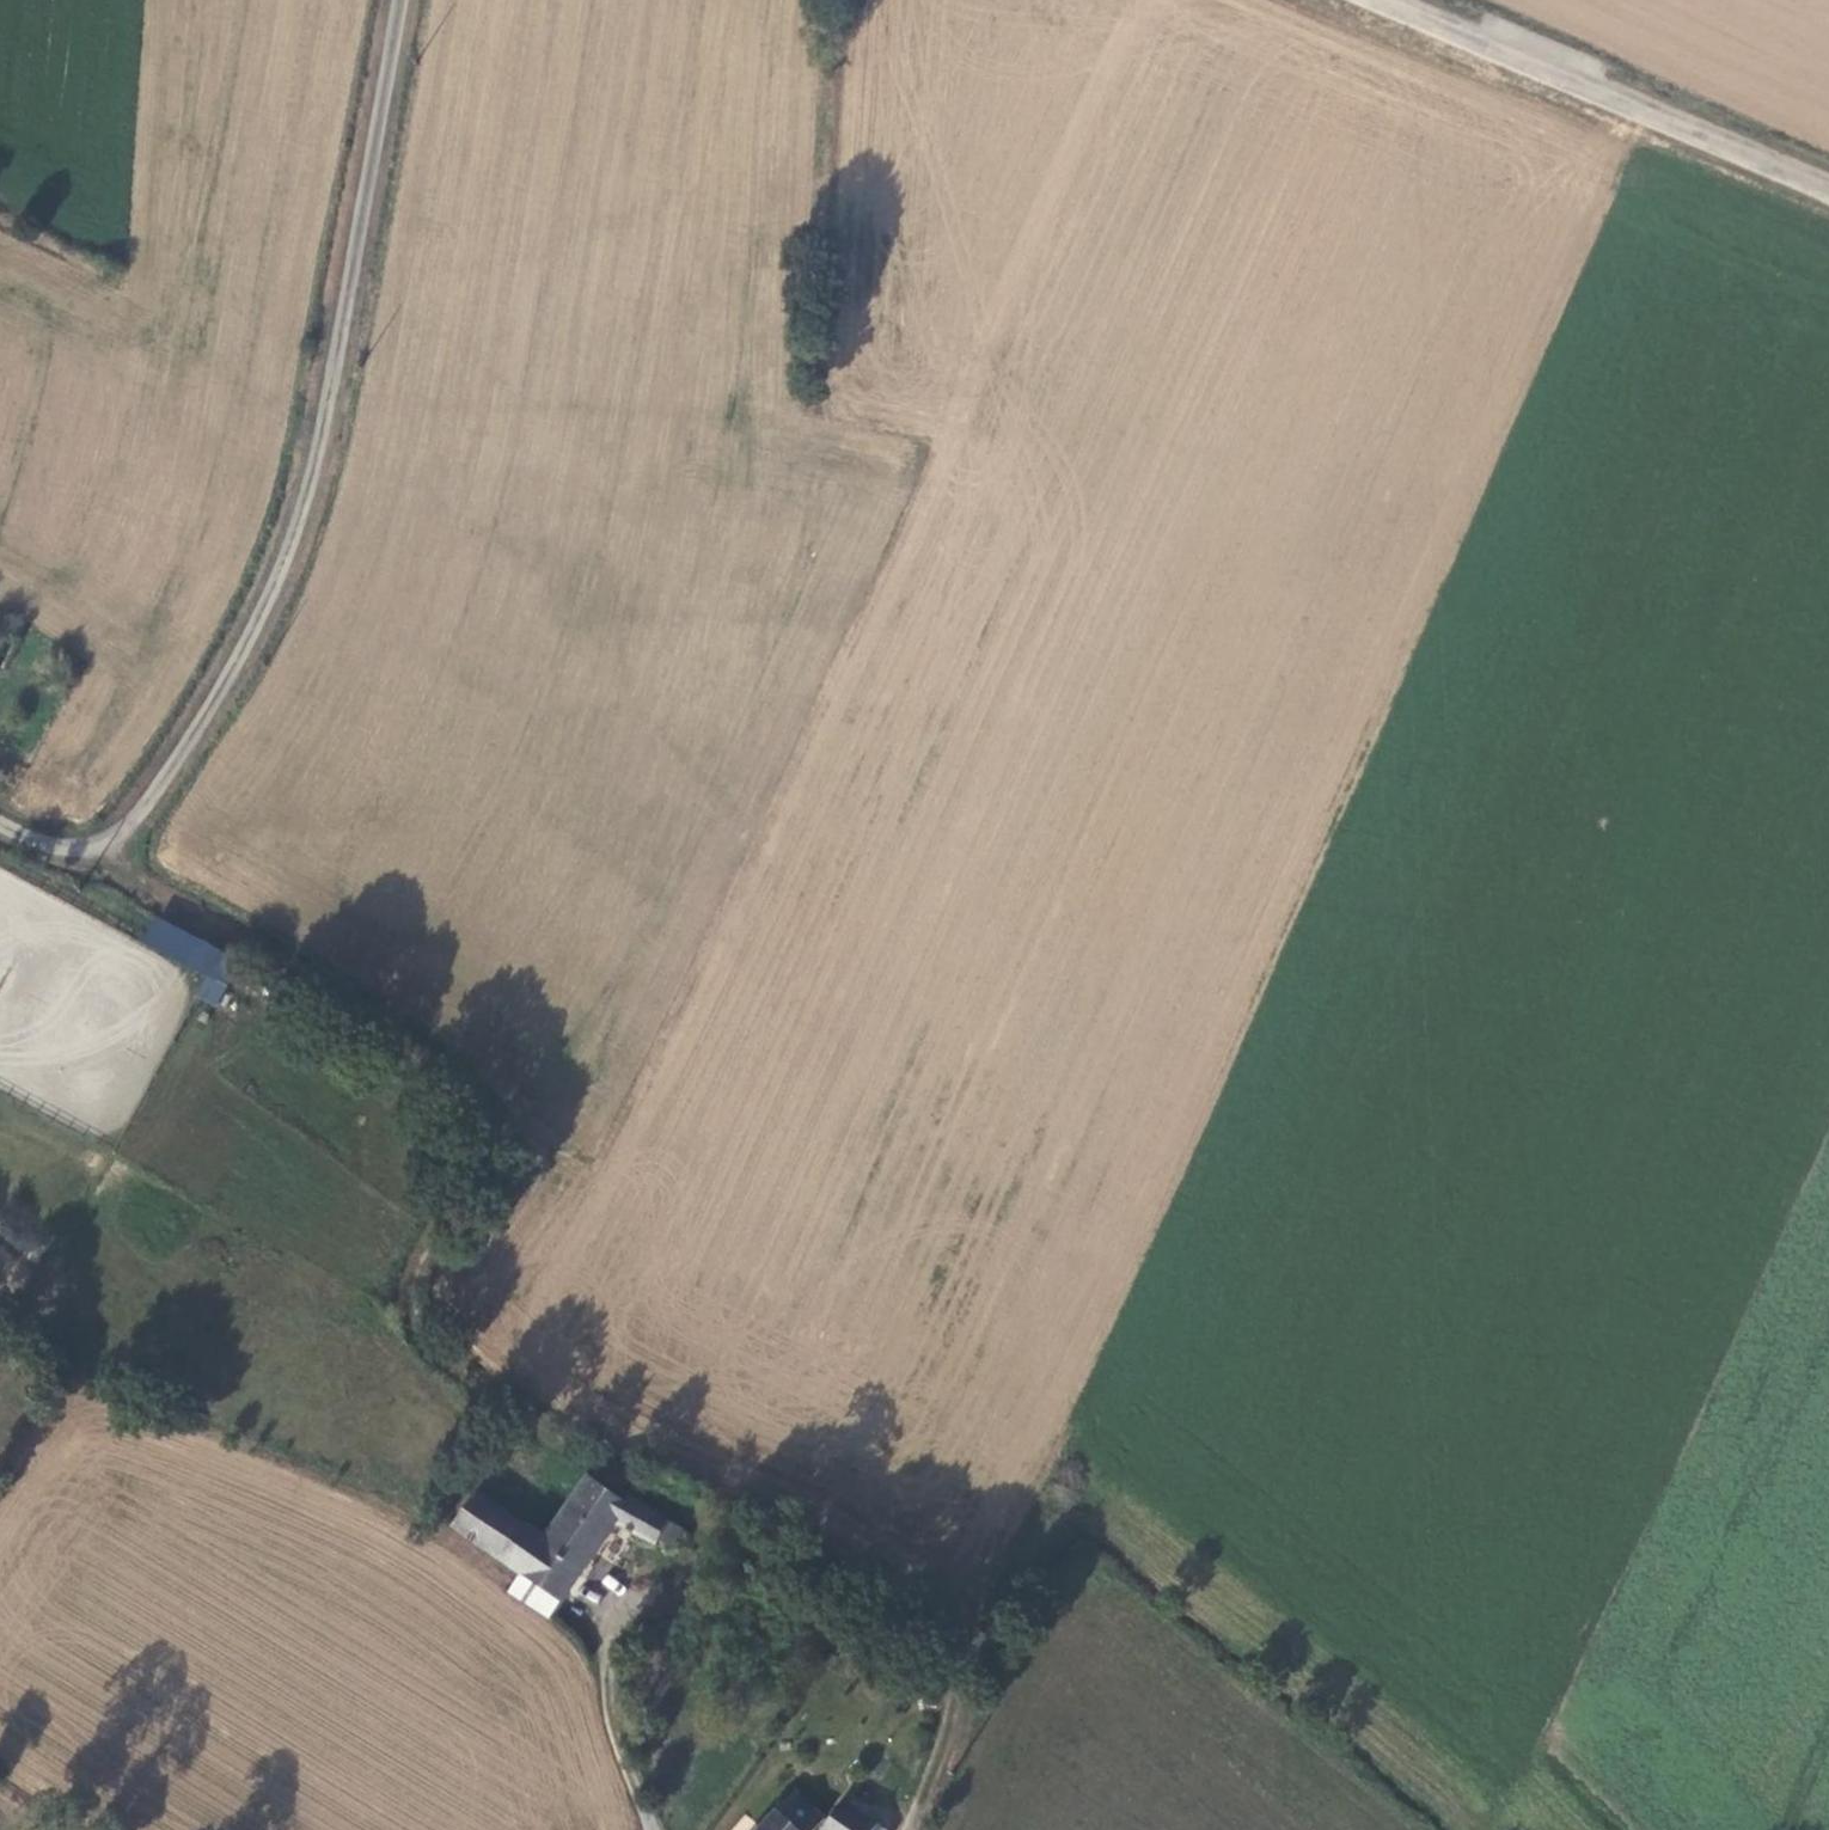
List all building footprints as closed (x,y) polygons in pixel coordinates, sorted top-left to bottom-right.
[(14,634),(0,627),(0,663),(14,634)] [(154,918),(141,946),(204,974),(194,996),(217,1007),(239,956),(154,918)] [(472,1495),(449,1530),(512,1571),(561,1605),(615,1527),(653,1549),(658,1541),(673,1549),(683,1529),(625,1495),(623,1501),(585,1477),(543,1541),(472,1495)] [(825,1818),(795,1791),(759,1829),(815,1829),(825,1818)] [(842,1802),(824,1829),(885,1829),(842,1802)]
